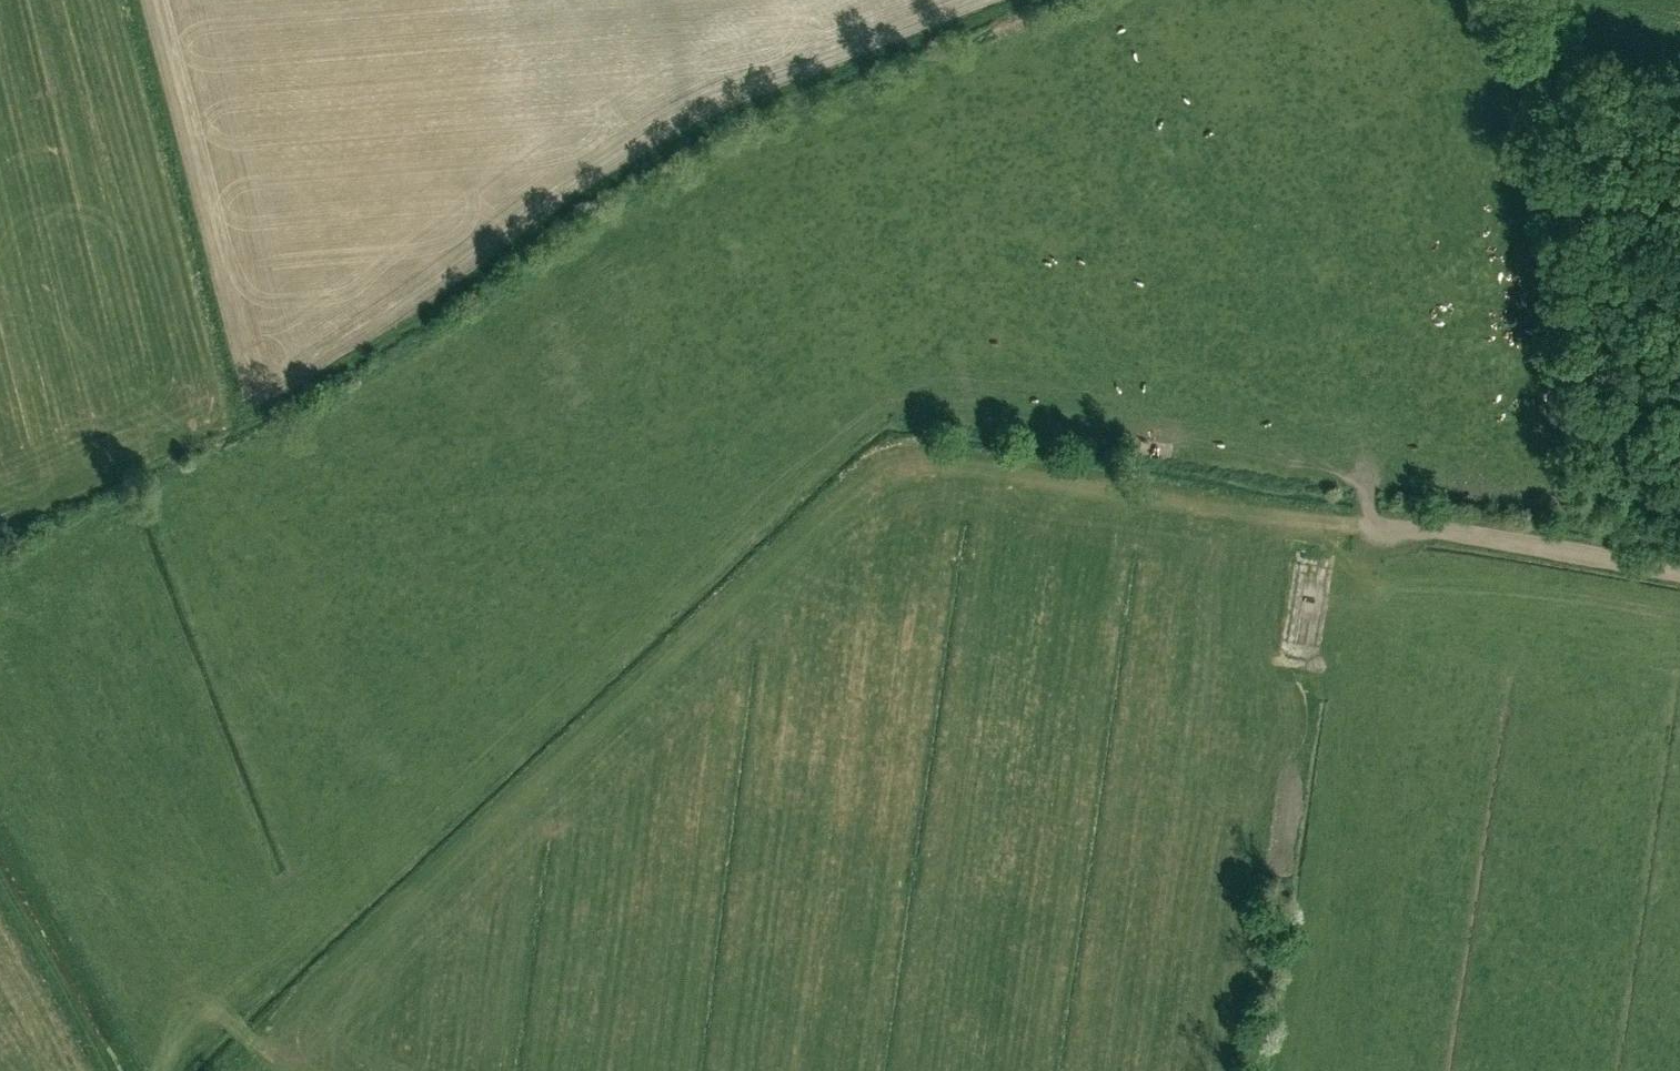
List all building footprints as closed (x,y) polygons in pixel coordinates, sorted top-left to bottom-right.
[(1154,454),(1155,467),(1173,465),(1173,452),(1154,454)]
